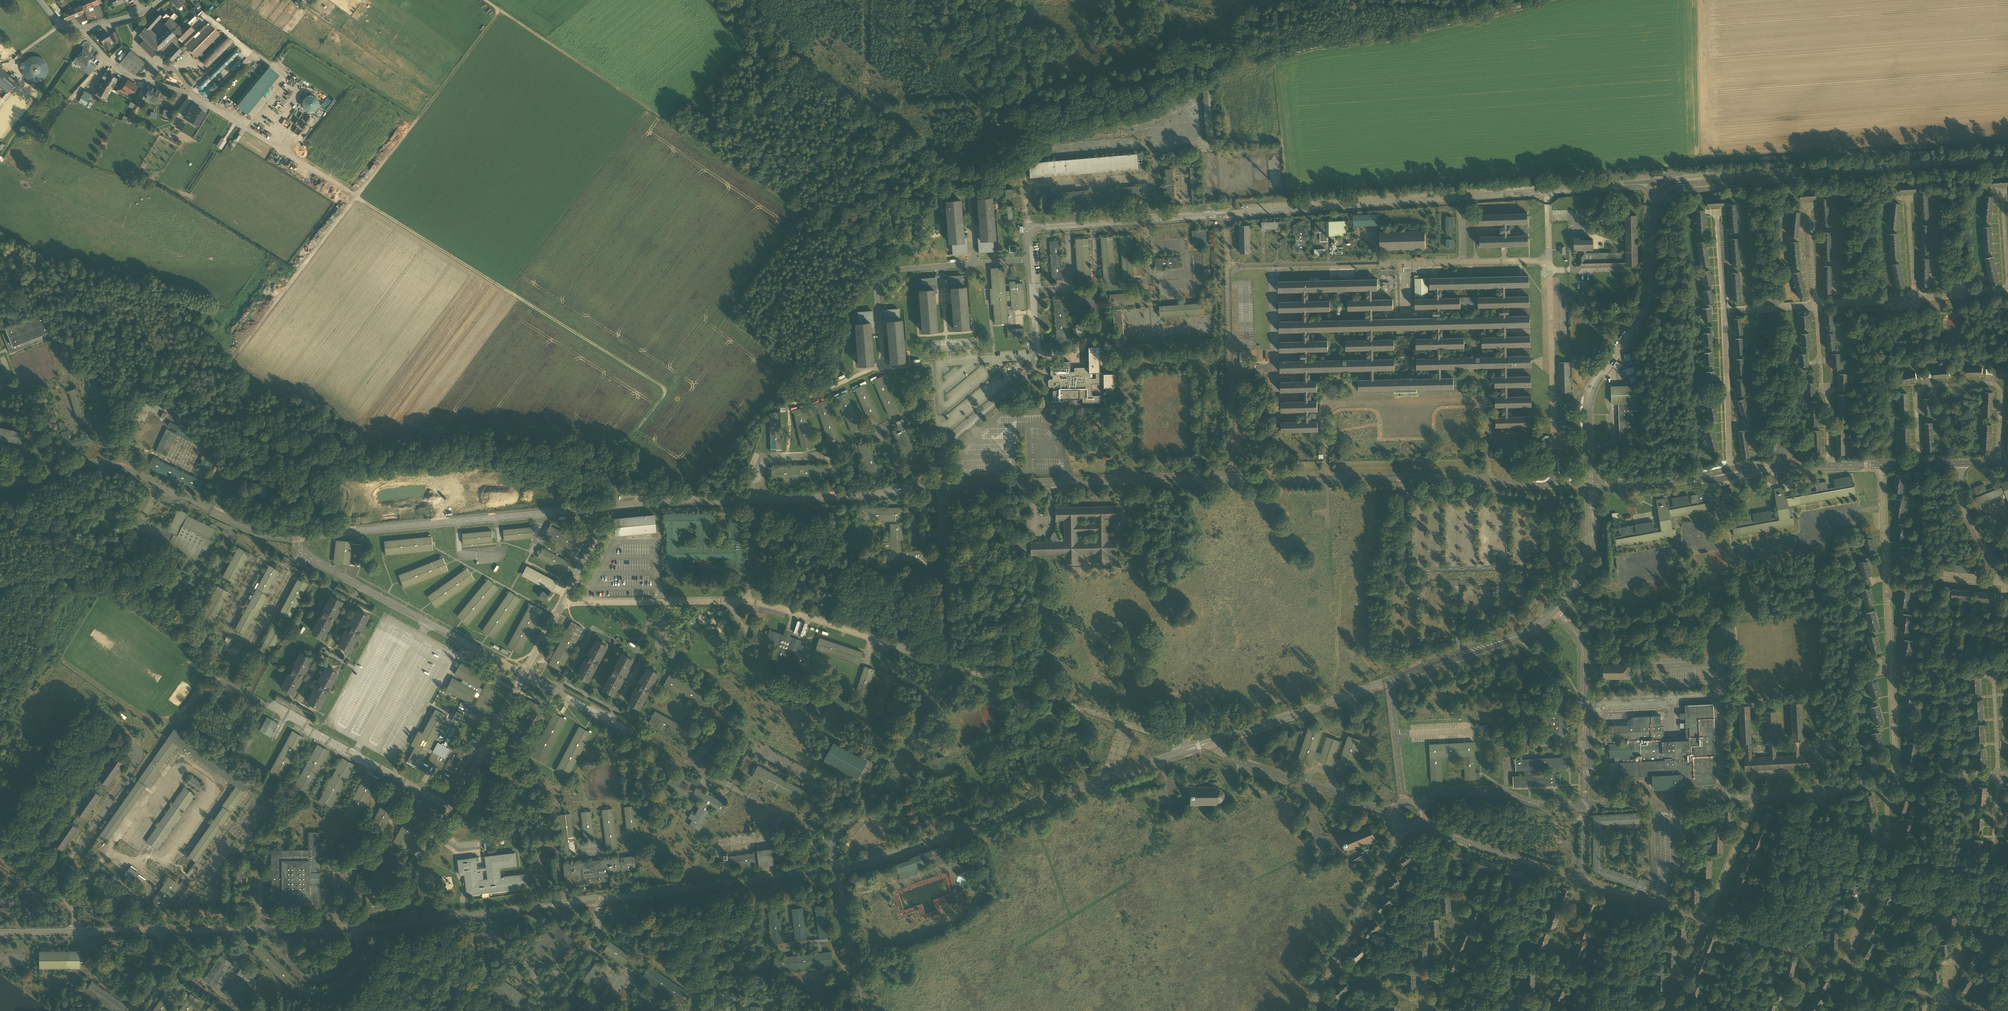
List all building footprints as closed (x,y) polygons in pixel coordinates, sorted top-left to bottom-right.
[(85,4),(87,9),(92,7),(99,4),(97,0),(84,0),(85,4)] [(55,11),(59,9),(54,2),(53,2),(49,3),(55,11)] [(79,7),(72,10),(75,17),(77,17),(79,17),(79,16),(88,12),(87,9),(85,4),(79,7)] [(88,12),(91,18),(96,16),(92,7),(87,9),(88,12)] [(161,16),(167,21),(170,18),(170,17),(162,9),(158,13),(161,16)] [(66,21),(75,17),(72,10),(70,11),(63,14),(66,21)] [(77,17),(79,23),(91,18),(88,12),(79,16),(79,17),(77,17)] [(195,16),(187,23),(189,24),(196,17),(195,16)] [(169,28),(175,35),(182,28),(170,18),(167,21),(164,24),(169,28)] [(139,34),(141,37),(157,52),(166,44),(160,37),(158,39),(148,30),(150,29),(153,25),(150,23),(139,34)] [(187,23),(182,28),(175,35),(182,42),(194,30),(189,24),(187,23)] [(205,23),(193,35),(196,38),(208,26),(205,23)] [(187,47),(197,57),(220,34),(210,24),(208,26),(196,38),(187,47)] [(160,37),(166,44),(175,35),(169,28),(160,37)] [(99,36),(106,49),(110,46),(108,42),(111,40),(107,32),(99,36)] [(110,34),(114,42),(119,40),(116,32),(110,34)] [(184,44),(187,47),(196,38),(193,35),(184,44)] [(200,60),(207,68),(233,43),(225,35),(200,60)] [(152,57),(157,52),(141,37),(138,40),(140,45),(152,57)] [(87,66),(87,67),(90,63),(94,58),(83,49),(77,57),(76,58),(82,62),(87,66)] [(166,58),(171,62),(179,54),(174,49),(166,58)] [(145,62),(131,51),(120,64),(126,70),(134,74),(145,62)] [(123,52),(118,57),(121,61),(127,55),(123,52)] [(44,78),(46,74),(47,70),(47,66),(45,62),(42,59),(38,58),(34,57),(30,58),(27,61),(24,64),(22,63),(21,67),(23,68),(24,72),(25,76),(28,79),(32,81),(36,81),(40,80),(44,78)] [(87,66),(76,58),(73,61),(84,70),(85,69),(87,66)] [(85,69),(91,73),(96,67),(90,63),(87,67),(87,66),(85,69)] [(8,92),(17,82),(16,82),(14,80),(10,76),(0,68),(0,85),(8,92)] [(277,75),(269,68),(239,105),(246,112),(277,75)] [(110,75),(107,79),(116,83),(118,80),(110,75)] [(112,89),(116,83),(107,79),(106,78),(106,79),(103,83),(112,89)] [(210,81),(200,92),(205,97),(215,86),(210,81)] [(122,91),(125,93),(126,91),(129,93),(132,92),(133,91),(134,92),(138,86),(133,84),(131,82),(128,83),(127,82),(126,84),(122,91)] [(109,94),(112,89),(103,83),(102,83),(99,88),(109,94)] [(145,97),(150,100),(157,96),(160,91),(152,88),(150,86),(149,88),(148,92),(145,97)] [(107,99),(109,94),(99,88),(96,92),(107,99)] [(89,101),(93,93),(86,89),(79,101),(87,105),(89,101)] [(314,96),(310,95),(307,96),(304,99),(303,101),(302,104),(303,107),(306,110),(311,112),(314,111),(317,109),(319,106),(318,101),(317,98),(314,96)] [(193,112),(190,116),(199,122),(205,113),(197,108),(194,112),(193,112)] [(190,116),(193,112),(189,109),(184,117),(188,120),(190,116)] [(197,125),(199,122),(190,116),(188,120),(197,125)] [(179,120),(175,127),(181,131),(186,123),(179,120)] [(222,138),(216,146),(221,150),(227,141),(222,138)] [(1699,173),(1682,174),(1683,187),(1700,186),(1699,173)] [(1141,186),(1081,191),(1082,199),(1082,203),(1142,198),(1141,186)] [(1081,191),(1051,194),(1052,202),(1082,199),(1081,191)] [(1929,220),(1928,192),(1918,193),(1920,221),(1929,220)] [(992,198),(978,199),(981,240),(981,241),(993,240),(995,240),(992,198)] [(1983,198),(1981,222),(1991,223),(1994,199),(1983,198)] [(1724,207),(1724,199),(1705,200),(1705,208),(1724,207)] [(961,200),(946,201),(949,243),(952,243),(964,242),(961,200)] [(1830,228),(1829,200),(1820,201),(1821,229),(1830,228)] [(1889,204),(1887,228),(1897,229),(1900,205),(1889,204)] [(1738,233),(1737,205),(1726,206),(1728,233),(1738,233)] [(1706,235),(1704,211),(1693,211),(1695,235),(1706,235)] [(1790,211),(1788,236),(1798,237),(1801,212),(1790,211)] [(1377,214),(1353,215),(1353,226),(1378,225),(1377,214)] [(1503,236),(1479,237),(1480,247),(1528,245),(1527,236),(1507,236),(1507,233),(1510,232),(1510,227),(1506,227),(1506,224),(1527,223),(1527,214),(1479,215),(1479,225),(1503,224),(1503,227),(1500,228),(1500,233),(1503,233),(1503,236)] [(1636,215),(1625,215),(1626,250),(1623,250),(1623,252),(1586,253),(1586,250),(1593,250),(1593,240),(1580,240),(1580,238),(1573,238),(1574,250),(1584,250),(1584,253),(1578,253),(1578,267),(1626,266),(1637,266),(1636,215)] [(1326,219),(1326,222),(1315,223),(1315,231),(1326,231),(1326,236),(1346,236),(1346,221),(1329,221),(1329,219),(1326,219)] [(1302,223),(1297,226),(1295,224),(1294,226),(1294,228),(1296,229),(1296,231),(1294,232),(1294,235),(1296,236),(1296,245),(1294,246),(1294,251),(1298,253),(1300,252),(1302,253),(1304,252),(1304,249),(1308,247),(1308,245),(1306,244),(1306,241),(1308,240),(1308,238),(1306,237),(1306,234),(1307,233),(1307,231),(1305,230),(1305,227),(1307,226),(1307,224),(1305,223),(1304,224),(1302,223)] [(1249,226),(1240,226),(1240,253),(1250,253),(1249,226)] [(1929,254),(1929,226),(1920,226),(1920,254),(1929,254)] [(1993,253),(1992,228),(1981,229),(1983,253),(1993,253)] [(1203,230),(1192,231),(1193,246),(1204,245),(1203,230)] [(1425,231),(1379,232),(1380,250),(1425,248),(1425,231)] [(1830,262),(1831,234),(1821,233),(1821,262),(1830,262)] [(1130,235),(1120,236),(1123,279),(1126,278),(1126,284),(1133,283),(1133,280),(1132,280),(1132,278),(1133,278),(1130,235)] [(1899,259),(1898,235),(1887,235),(1888,259),(1899,259)] [(1112,236),(1101,237),(1104,280),(1107,280),(1107,285),(1115,285),(1112,236)] [(1088,238),(1075,239),(1078,279),(1091,278),(1088,238)] [(993,240),(981,241),(981,240),(978,241),(979,252),(994,251),(993,240)] [(1060,240),(1050,241),(1052,280),(1063,279),(1060,240)] [(1741,267),(1739,240),(1729,240),(1730,268),(1741,267)] [(964,242),(952,243),(953,254),(967,253),(967,242),(964,242)] [(1698,267),(1709,266),(1707,242),(1696,243),(1698,267)] [(1800,266),(1799,242),(1788,243),(1789,267),(1800,266)] [(1178,257),(1154,258),(1155,269),(1179,267),(1178,257)] [(1999,281),(1994,258),(1984,260),(1988,283),(1999,281)] [(1930,287),(1930,260),(1920,260),(1920,287),(1930,287)] [(1904,287),(1899,265),(1889,267),(1894,290),(1904,287)] [(1831,295),(1831,267),(1821,267),(1821,295),(1831,295)] [(1003,268),(990,269),(995,323),(1008,322),(1006,300),(1011,300),(1012,310),(1025,309),(1023,284),(1015,284),(1015,281),(1009,282),(1010,291),(1005,291),(1003,268)] [(1702,286),(1713,284),(1710,271),(1699,273),(1702,286)] [(1805,295),(1801,272),(1790,274),(1795,297),(1805,295)] [(1741,301),(1739,273),(1729,274),(1731,302),(1741,301)] [(962,276),(948,277),(949,288),(951,288),(963,287),(962,276)] [(1507,329),(1530,328),(1530,317),(1506,317),(1506,315),(1509,315),(1509,310),(1506,310),(1506,308),(1530,307),(1529,297),(1506,297),(1506,288),(1529,288),(1529,276),(1429,278),(1430,290),(1435,290),(1435,299),(1427,299),(1427,298),(1428,298),(1428,279),(1414,279),(1414,297),(1417,297),(1417,299),(1415,299),(1415,310),(1436,309),(1435,312),(1432,312),(1432,316),(1435,316),(1435,319),(1372,320),(1372,311),(1393,311),(1392,299),(1372,300),(1372,291),(1378,291),(1377,279),(1279,282),(1279,293),(1303,293),(1303,302),(1280,302),(1280,313),(1303,313),(1304,321),(1279,322),(1280,334),(1303,334),(1304,342),(1280,343),(1280,353),(1304,353),(1304,355),(1301,355),(1302,359),(1305,359),(1305,362),(1281,362),(1281,373),(1305,373),(1305,383),(1281,383),(1281,394),(1305,393),(1305,402),(1281,403),(1282,413),(1306,413),(1306,423),(1282,423),(1283,434),(1319,433),(1318,422),(1310,422),(1309,421),(1312,421),(1312,414),(1309,414),(1309,413),(1319,413),(1318,402),(1310,402),(1310,401),(1313,401),(1312,395),(1309,394),(1309,393),(1318,393),(1318,382),(1309,382),(1309,381),(1311,380),(1311,375),(1308,375),(1308,373),(1335,373),(1335,376),(1344,376),(1344,372),(1369,372),(1370,381),(1358,382),(1359,393),(1394,392),(1395,394),(1417,393),(1417,391),(1453,391),(1453,379),(1441,379),(1441,370),(1468,370),(1468,374),(1476,373),(1476,370),(1503,369),(1504,370),(1501,370),(1502,376),(1504,376),(1503,378),(1494,378),(1495,389),(1504,388),(1504,390),(1500,390),(1501,396),(1504,396),(1504,398),(1495,398),(1496,409),(1504,409),(1504,410),(1501,410),(1502,417),(1504,417),(1504,418),(1495,418),(1496,429),(1533,428),(1532,417),(1508,418),(1508,409),(1532,408),(1532,397),(1508,398),(1508,389),(1532,388),(1531,377),(1508,377),(1508,369),(1531,368),(1531,356),(1507,357),(1507,348),(1531,348),(1530,337),(1507,337),(1507,329)] [(936,278),(922,279),(922,290),(934,289),(937,289),(936,278)] [(963,287),(951,288),(955,330),(969,329),(966,287),(963,287)] [(922,290),(920,290),(923,332),(937,331),(934,289),(922,290)] [(1703,305),(1714,303),(1711,290),(1701,292),(1703,305)] [(1133,293),(1109,295),(1110,305),(1134,304),(1134,296),(1134,295),(1133,293)] [(1095,297),(1074,298),(1075,312),(1096,310),(1095,297)] [(1064,299),(1054,300),(1057,340),(1068,339),(1064,299)] [(1199,304),(1159,306),(1159,317),(1200,314),(1199,304)] [(1712,322),(1711,308),(1700,310),(1702,323),(1712,322)] [(1920,308),(1885,310),(1885,316),(1921,313),(1920,308)] [(898,309),(884,310),(885,321),(887,321),(888,321),(899,320),(898,309)] [(1121,309),(1113,310),(1116,353),(1125,353),(1124,345),(1121,309)] [(872,311),(858,312),(859,323),(870,322),(870,323),(873,322),(872,311)] [(1823,312),(1824,329),(1833,329),(1832,312),(1823,312)] [(44,313),(5,328),(7,332),(3,334),(10,353),(43,340),(41,335),(51,332),(44,313)] [(1806,314),(1797,314),(1798,328),(1807,327),(1807,323),(1811,323),(1810,318),(1806,318),(1806,314)] [(1739,317),(1731,318),(1734,334),(1741,333),(1739,317)] [(899,320),(888,321),(887,321),(891,363),(905,362),(902,320),(899,320)] [(859,323),(856,323),(859,365),(873,364),(870,323),(870,322),(859,323)] [(1083,324),(1076,325),(1077,339),(1084,338),(1083,324)] [(1021,331),(1011,332),(1010,329),(1007,330),(1008,337),(1024,335),(1024,328),(1021,329),(1021,331)] [(1702,345),(1711,345),(1710,332),(1701,332),(1702,345)] [(1809,332),(1799,333),(1799,346),(1810,346),(1809,332)] [(1833,349),(1832,333),(1825,333),(1825,349),(1833,349)] [(1742,353),(1742,337),(1733,337),(1734,354),(1742,353)] [(1214,338),(1169,342),(1169,349),(1214,346),(1214,338)] [(1086,367),(1075,368),(1074,368),(1074,372),(1070,372),(1070,362),(1069,362),(1063,362),(1063,363),(1063,364),(1058,364),(1057,365),(1052,365),(1050,367),(1050,375),(1052,376),(1052,379),(1049,379),(1048,381),(1048,386),(1049,387),(1053,387),(1053,390),(1052,391),(1053,399),(1053,400),(1061,400),(1062,401),(1063,401),(1064,400),(1065,401),(1066,401),(1067,400),(1068,400),(1068,401),(1069,401),(1070,400),(1071,400),(1072,401),(1073,401),(1074,400),(1075,401),(1076,401),(1077,399),(1079,399),(1079,398),(1082,398),(1082,402),(1083,403),(1100,403),(1101,402),(1101,396),(1100,396),(1093,396),(1091,394),(1091,388),(1090,387),(1090,385),(1092,384),(1103,384),(1103,374),(1109,374),(1109,373),(1108,372),(1099,372),(1099,347),(1088,347),(1088,368),(1086,368),(1086,367)] [(1711,351),(1702,352),(1702,365),(1712,364),(1711,351)] [(1807,352),(1797,353),(1797,366),(1807,366),(1807,352)] [(1838,369),(1838,353),(1830,353),(1831,369),(1838,369)] [(1743,374),(1742,358),(1734,358),(1735,374),(1743,374)] [(1618,369),(1621,364),(1615,360),(1612,365),(1618,369)] [(1898,375),(1900,382),(1915,379),(1913,372),(1898,375)] [(106,402),(97,373),(87,376),(94,401),(98,400),(100,404),(106,402)] [(1113,386),(1113,374),(1109,374),(1103,374),(1103,384),(1103,388),(1109,388),(1109,389),(1110,390),(1112,390),(1113,389),(1113,388),(1113,387),(1114,387),(1114,386),(1113,386)] [(899,412),(883,376),(873,380),(889,416),(899,412)] [(1734,378),(1735,394),(1744,394),(1743,378),(1734,378)] [(1813,395),(1813,382),(1804,382),(1804,395),(1813,395)] [(880,420),(864,384),(855,389),(871,424),(880,420)] [(1626,385),(1626,403),(1634,403),(1634,385),(1626,385)] [(84,415),(76,389),(69,391),(77,417),(84,415)] [(921,391),(915,394),(919,400),(924,397),(921,391)] [(1992,391),(1983,391),(1982,415),(1992,416),(1992,391)] [(862,428),(846,393),(836,397),(852,433),(862,428)] [(1898,417),(1907,417),(1906,393),(1897,393),(1898,417)] [(1844,421),(1844,394),(1835,394),(1835,421),(1844,421)] [(1636,404),(1619,404),(1621,445),(1643,444),(1642,396),(1635,397),(1636,404)] [(1736,400),(1743,426),(1751,424),(1744,398),(1736,400)] [(1922,398),(1923,414),(1931,414),(1931,398),(1922,398)] [(839,438),(826,400),(816,404),(829,441),(839,438)] [(1807,400),(1808,424),(1816,424),(1815,400),(1807,400)] [(1706,420),(1716,419),(1715,401),(1704,402),(1706,420)] [(804,408),(793,410),(802,448),(812,446),(804,408)] [(780,412),(769,413),(771,452),(781,452),(780,412)] [(924,467),(903,422),(897,425),(899,428),(893,431),(912,472),(924,467)] [(1933,450),(1932,423),(1924,423),(1925,450),(1933,450)] [(1981,448),(1990,448),(1990,424),(1981,424),(1981,448)] [(1702,428),(1708,451),(1718,449),(1712,425),(1702,428)] [(1835,454),(1843,454),(1842,426),(1834,426),(1835,454)] [(1909,449),(1908,427),(1899,427),(1900,449),(1909,449)] [(0,428),(0,438),(20,443),(21,439),(22,436),(23,432),(0,428)] [(166,429),(156,452),(165,456),(176,434),(166,429)] [(1739,457),(1747,457),(1745,429),(1737,430),(1739,457)] [(1821,454),(1820,430),(1811,430),(1812,454),(1821,454)] [(127,438),(124,444),(130,447),(133,441),(127,438)] [(884,476),(868,442),(858,447),(863,458),(862,458),(869,472),(870,472),(874,481),(884,476)] [(755,452),(749,467),(754,469),(759,454),(755,452)] [(203,482),(159,461),(160,460),(157,458),(157,460),(153,458),(149,467),(199,491),(203,482)] [(214,464),(208,475),(213,477),(218,466),(214,464)] [(1902,493),(1904,476),(1895,474),(1892,491),(1902,493)] [(1779,518),(1754,522),(1752,515),(1739,517),(1738,517),(1740,524),(1732,526),(1734,536),(1735,536),(1793,525),(1794,525),(1793,518),(1790,518),(1788,506),(1855,494),(1856,494),(1854,483),(1853,484),(1828,489),(1826,481),(1816,483),(1817,491),(1784,496),(1783,487),(1774,489),(1776,501),(1779,518)] [(2001,483),(2002,484),(1986,490),(1984,484),(1974,488),(1977,497),(1976,497),(1978,504),(2005,493),(2007,500),(2007,481),(2001,483)] [(263,484),(259,497),(264,498),(268,485),(263,484)] [(1727,489),(1721,490),(1723,498),(1732,496),(1730,489),(1727,490),(1727,489)] [(1661,528),(1636,533),(1635,526),(1621,528),(1620,528),(1622,535),(1614,537),(1616,547),(1675,536),(1676,537),(1676,536),(1675,529),(1673,530),(1671,517),(1711,510),(1708,492),(1707,492),(1708,493),(1698,494),(1699,502),(1692,503),(1667,508),(1665,498),(1656,500),(1658,513),(1661,528)] [(169,534),(143,522),(154,498),(146,494),(136,516),(140,518),(134,531),(168,547),(174,534),(178,536),(187,515),(188,514),(180,510),(169,534)] [(1698,494),(1691,496),(1692,503),(1699,502),(1698,494)] [(1896,498),(1893,515),(1903,517),(1906,500),(1896,498)] [(1107,519),(1116,519),(1115,506),(1055,507),(1056,520),(1064,520),(1064,540),(1030,541),(1030,555),(1065,554),(1065,563),(1078,562),(1078,554),(1095,553),(1095,562),(1108,562),(1108,553),(1116,552),(1116,540),(1108,540),(1107,519)] [(904,508),(861,508),(861,521),(904,521),(904,508)] [(210,526),(187,515),(178,536),(174,534),(168,547),(167,549),(195,562),(201,548),(206,550),(216,529),(214,528),(215,525),(211,523),(210,526)] [(655,515),(614,519),(616,535),(656,532),(655,515)] [(903,523),(890,524),(890,542),(883,543),(883,565),(926,564),(926,551),(904,551),(903,523)] [(1897,523),(1894,540),(1904,542),(1907,525),(1897,523)] [(579,541),(550,525),(545,535),(574,551),(579,541)] [(532,527),(503,530),(504,540),(533,538),(532,527)] [(491,531),(462,534),(463,544),(492,542),(491,531)] [(432,537),(384,541),(385,555),(433,550),(432,537)] [(1874,554),(1871,537),(1862,539),(1865,555),(1874,554)] [(352,542),(338,541),(336,563),(349,565),(352,542)] [(1026,541),(1006,541),(1006,555),(1027,555),(1026,541)] [(1903,564),(1905,547),(1898,546),(1896,563),(1903,564)] [(238,548),(222,577),(234,583),(250,554),(238,548)] [(568,562),(543,548),(541,551),(539,550),(537,553),(539,554),(538,557),(563,571),(565,568),(567,569),(569,566),(567,565),(568,562)] [(443,558),(398,575),(403,588),(448,571),(443,558)] [(1862,560),(1857,562),(1862,579),(1872,576),(1867,561),(1863,562),(1862,560)] [(1977,566),(1947,564),(1947,571),(1976,573),(1977,566)] [(269,565),(235,629),(244,634),(254,616),(256,618),(271,589),(269,588),(278,570),(269,565)] [(555,581),(527,566),(522,575),(550,590),(555,581)] [(467,569),(428,596),(436,608),(475,580),(467,569)] [(298,579),(280,612),(289,617),(307,584),(298,579)] [(488,579),(457,616),(468,625),(498,588),(488,579)] [(218,586),(199,622),(210,628),(229,592),(218,586)] [(1869,587),(1860,589),(1864,606),(1873,603),(1869,587)] [(1900,588),(1898,605),(1908,607),(1910,590),(1900,588)] [(1950,589),(1950,599),(1969,598),(1968,589),(1950,589)] [(549,595),(542,591),(539,597),(545,601),(549,595)] [(509,592),(482,631),(493,639),(521,599),(509,592)] [(1976,602),(1995,601),(1995,592),(1976,592),(1976,602)] [(331,593),(308,635),(320,641),(343,599),(331,593)] [(531,604),(508,646),(520,653),(542,611),(531,604)] [(356,606),(333,648),(345,654),(367,612),(356,606)] [(1864,612),(1868,630),(1877,628),(1874,610),(1864,612)] [(1909,632),(1911,614),(1902,613),(1899,630),(1909,632)] [(281,619),(277,625),(283,628),(287,622),(281,619)] [(417,673),(431,645),(386,622),(372,650),(417,673)] [(572,622),(549,664),(561,671),(584,628),(572,622)] [(762,633),(755,630),(751,642),(759,644),(762,633)] [(801,641),(769,630),(766,642),(777,646),(772,663),(782,666),(788,649),(797,652),(799,645),(800,645),(801,641)] [(1869,652),(1880,650),(1877,635),(1866,637),(1869,652)] [(597,636),(574,678),(586,684),(608,642),(597,636)] [(863,652),(820,638),(815,651),(858,665),(863,652)] [(1903,639),(1901,657),(1911,658),(1913,640),(1903,639)] [(1629,644),(1620,644),(1620,664),(1603,664),(1603,667),(1601,667),(1601,674),(1603,674),(1603,677),(1629,677),(1629,664),(1629,644)] [(797,652),(791,669),(802,672),(810,648),(800,645),(799,645),(797,652)] [(622,649),(599,691),(611,698),(633,655),(622,649)] [(370,653),(355,681),(397,704),(400,704),(407,689),(407,690),(408,687),(404,688),(404,685),(401,686),(394,682),(395,682),(389,679),(389,676),(385,676),(385,673),(382,674),(381,670),(382,670),(381,667),(383,666),(384,667),(388,666),(388,670),(390,666),(393,666),(389,664),(387,665),(388,663),(370,653)] [(297,656),(279,690),(290,696),(308,662),(297,656)] [(326,661),(304,703),(315,709),(338,667),(326,661)] [(424,671),(429,674),(433,663),(428,661),(424,671)] [(485,676),(461,663),(455,674),(463,679),(461,683),(452,678),(445,692),(449,694),(450,692),(471,703),(477,692),(481,694),(474,707),(485,713),(499,687),(488,681),(483,690),(479,687),(485,676)] [(647,663),(624,705),(636,711),(659,669),(647,663)] [(864,667),(856,691),(866,694),(874,670),(864,667)] [(502,672),(495,668),(492,675),(498,678),(502,672)] [(412,726),(435,680),(420,673),(398,718),(412,726)] [(884,673),(872,708),(882,712),(894,677),(884,673)] [(1969,674),(1970,692),(1980,692),(1979,673),(1969,674)] [(711,697),(669,675),(663,687),(705,709),(711,697)] [(1876,679),(1866,682),(1870,698),(1881,695),(1876,679)] [(843,689),(837,687),(834,694),(841,696),(843,689)] [(1905,689),(1903,706),(1911,707),(1914,690),(1905,689)] [(1973,717),(1982,717),(1981,699),(1972,700),(1973,717)] [(529,700),(506,742),(518,748),(541,706),(529,700)] [(1749,705),(1739,706),(1741,743),(1744,743),(1745,758),(1744,758),(1745,771),(1812,767),(1812,757),(1803,757),(1803,754),(1799,754),(1798,740),(1803,740),(1801,703),(1791,703),(1793,756),(1776,757),(1776,742),(1777,741),(1776,711),(1765,712),(1767,742),(1768,742),(1769,757),(1752,758),(1749,705)] [(1565,704),(1552,704),(1553,715),(1542,715),(1541,726),(1543,726),(1543,722),(1545,722),(1545,725),(1545,742),(1550,742),(1550,725),(1553,725),(1553,742),(1566,742),(1565,704)] [(1689,740),(1661,741),(1660,716),(1633,717),(1633,725),(1608,726),(1609,740),(1610,740),(1610,744),(1609,744),(1610,757),(1615,757),(1615,763),(1610,764),(1611,777),(1614,777),(1614,780),(1618,779),(1618,780),(1619,779),(1619,781),(1652,779),(1653,789),(1682,788),(1682,786),(1717,784),(1713,704),(1688,705),(1688,713),(1688,718),(1689,740)] [(1878,704),(1868,707),(1872,724),(1882,722),(1878,704)] [(735,714),(721,707),(719,711),(732,718),(735,714)] [(452,743),(441,737),(436,746),(432,743),(446,716),(435,710),(422,734),(420,733),(413,747),(415,748),(408,760),(420,766),(428,751),(432,753),(428,762),(439,768),(442,762),(449,749),(451,746),(452,743)] [(457,712),(456,711),(453,717),(461,721),(464,716),(462,714),(457,712)] [(693,732),(655,711),(649,723),(686,743),(693,732)] [(554,714),(532,756),(543,762),(566,720),(554,714)] [(1907,716),(1904,733),(1913,735),(1916,718),(1907,716)] [(278,724),(267,718),(260,731),(271,737),(278,724)] [(1974,742),(1984,741),(1983,723),(1973,724),(1974,742)] [(714,724),(701,748),(704,749),(703,752),(709,755),(710,753),(713,754),(725,733),(715,728),(717,725),(714,724)] [(1488,725),(1479,726),(1480,735),(1488,734),(1488,725)] [(1348,736),(1340,760),(1334,758),(1340,741),(1326,737),(1321,754),(1315,752),(1322,730),(1309,726),(1297,762),(1311,766),(1314,757),(1319,759),(1319,761),(1332,765),(1333,763),(1338,765),(1335,775),(1349,779),(1361,741),(1348,736)] [(579,727),(557,769),(568,775),(591,733),(579,727)] [(111,843),(174,743),(197,757),(203,749),(171,729),(102,837),(111,843)] [(292,731),(269,773),(281,779),(304,738),(292,731)] [(1881,744),(1879,731),(1870,733),(1872,746),(1881,744)] [(1834,737),(1822,738),(1823,756),(1835,755),(1834,737)] [(458,754),(454,762),(450,760),(445,768),(449,770),(448,773),(457,778),(474,747),(465,742),(460,751),(458,754)] [(1474,742),(1430,744),(1431,781),(1442,781),(1441,757),(1465,756),(1466,779),(1476,779),(1475,773),(1474,742)] [(1916,742),(1907,742),(1907,758),(1916,758),(1916,742)] [(841,747),(833,743),(824,759),(832,763),(832,764),(836,766),(840,768),(840,769),(840,768),(844,770),(844,771),(844,770),(848,772),(848,773),(848,772),(852,774),(851,775),(852,775),(853,775),(852,777),(860,781),(861,782),(862,781),(863,781),(872,764),(872,763),(872,762),(864,758),(863,760),(861,758),(857,756),(853,754),(853,753),(853,754),(849,752),(849,751),(849,752),(845,750),(845,749),(845,750),(841,748),(841,747)] [(317,745),(294,787),(306,793),(329,751),(317,745)] [(1985,748),(1975,748),(1976,765),(1986,765),(1985,748)] [(110,785),(125,761),(113,754),(99,778),(110,785)] [(1863,756),(1868,773),(1876,770),(1872,754),(1863,756)] [(943,757),(933,760),(937,769),(946,766),(945,763),(947,763),(945,759),(944,759),(943,757)] [(1560,774),(1556,774),(1556,768),(1566,768),(1566,757),(1515,760),(1516,770),(1525,770),(1525,776),(1513,776),(1513,787),(1527,786),(1528,788),(1531,787),(1530,786),(1553,785),(1553,787),(1556,786),(1556,785),(1561,784),(1560,774)] [(342,759),(319,800),(331,807),(354,765),(342,759)] [(445,768),(443,767),(444,763),(442,762),(439,768),(448,773),(449,770),(445,768)] [(533,782),(496,762),(490,773),(528,793),(533,782)] [(806,792),(758,766),(752,777),(800,803),(806,792)] [(367,772),(344,814),(356,820),(379,779),(367,772)] [(192,775),(187,782),(198,790),(203,784),(192,775)] [(726,804),(696,788),(694,792),(690,790),(690,791),(686,789),(688,786),(671,777),(666,786),(683,795),(684,793),(691,797),(701,803),(695,815),(691,813),(688,818),(692,820),(689,826),(699,831),(711,808),(721,814),(726,804)] [(700,781),(692,777),(690,781),(697,785),(700,781)] [(483,779),(481,778),(474,788),(477,789),(469,801),(480,808),(495,785),(484,778),(483,779)] [(1217,789),(1217,782),(1213,782),(1213,787),(1197,787),(1197,783),(1190,783),(1190,804),(1210,803),(1210,809),(1217,809),(1217,802),(1218,802),(1218,801),(1219,801),(1219,802),(1220,802),(1220,801),(1220,800),(1221,800),(1222,800),(1222,799),(1223,799),(1223,798),(1223,797),(1223,796),(1223,795),(1223,794),(1223,793),(1223,792),(1223,791),(1222,791),(1222,790),(1221,791),(1220,790),(1219,790),(1220,789),(1219,789),(1218,789),(1217,789)] [(147,842),(158,849),(194,793),(184,786),(147,842)] [(392,786),(369,828),(381,834),(404,792),(392,786)] [(1985,804),(1986,787),(1976,786),(1976,804),(1985,804)] [(76,810),(88,818),(103,794),(91,787),(76,810)] [(1866,813),(1875,811),(1872,794),(1863,795),(1866,813)] [(1898,811),(1905,813),(1908,800),(1901,798),(1898,811)] [(429,806),(417,799),(394,841),(406,847),(429,806)] [(635,806),(624,807),(627,832),(638,831),(635,806)] [(465,807),(462,813),(467,816),(471,811),(465,807)] [(618,848),(613,809),(602,810),(607,849),(618,848)] [(1721,825),(1732,824),(1731,810),(1720,811),(1721,825)] [(591,811),(581,812),(584,840),(595,838),(591,811)] [(1766,827),(1771,815),(1763,812),(1758,824),(1766,827)] [(570,814),(560,815),(565,855),(575,853),(570,814)] [(1639,814),(1594,816),(1594,873),(1646,891),(1649,881),(1644,879),(1643,880),(1603,867),(1603,825),(1639,823),(1639,814)] [(1975,816),(1975,829),(1983,829),(1983,817),(1975,816)] [(1900,830),(1910,833),(1914,821),(1904,817),(1900,830)] [(64,850),(80,827),(69,819),(54,843),(64,850)] [(1869,838),(1876,837),(1871,820),(1865,821),(1869,838)] [(1354,832),(1350,833),(1349,833),(1349,834),(1346,835),(1345,834),(1345,835),(1341,837),(1341,836),(1340,837),(1341,838),(1345,849),(1345,850),(1346,851),(1347,850),(1346,850),(1350,848),(1350,849),(1351,849),(1351,848),(1354,847),(1355,847),(1355,846),(1359,845),(1359,846),(1360,845),(1359,845),(1363,843),(1363,844),(1364,844),(1364,843),(1368,841),(1369,846),(1370,846),(1370,845),(1375,843),(1376,844),(1375,839),(1373,834),(1374,834),(1373,830),(1372,830),(1371,830),(1370,825),(1369,825),(1367,821),(1367,822),(1361,824),(1362,828),(1359,830),(1358,829),(1358,830),(1354,832),(1354,831),(1353,831),(1354,832)] [(1750,847),(1759,849),(1763,832),(1754,830),(1750,847)] [(308,833),(309,850),(271,850),(272,906),(309,906),(309,908),(320,907),(320,833),(308,833)] [(1720,834),(1710,834),(1710,852),(1720,852),(1720,834)] [(1441,845),(1434,841),(1431,846),(1439,850),(1441,845)] [(772,849),(757,850),(757,853),(728,856),(728,857),(724,858),(724,857),(723,857),(723,862),(733,861),(734,868),(759,865),(774,863),(786,861),(785,849),(772,851),(772,849)] [(915,858),(896,865),(901,879),(917,873),(917,871),(924,869),(922,864),(934,860),(935,865),(948,860),(945,852),(936,855),(935,850),(931,851),(914,856),(915,858)] [(1460,852),(1455,850),(1452,858),(1460,861),(1462,854),(1459,853),(1460,852)] [(85,855),(93,861),(97,856),(89,851),(85,855)] [(479,857),(458,860),(460,875),(465,874),(467,895),(528,887),(526,874),(501,877),(499,868),(517,866),(515,852),(485,856),(486,867),(477,869),(476,861),(479,861),(479,857)] [(1366,852),(1354,860),(1357,865),(1365,860),(1367,863),(1371,861),(1366,852)] [(1408,853),(1398,861),(1402,867),(1412,859),(1409,855),(1408,853)] [(1465,855),(1462,854),(1460,861),(1468,864),(1471,855),(1466,854),(1465,855)] [(619,858),(564,865),(566,885),(612,880),(611,872),(635,869),(633,856),(622,858),(622,861),(620,862),(619,858)] [(1743,857),(1741,870),(1749,871),(1752,858),(1743,857)] [(1486,860),(1480,858),(1478,867),(1486,869),(1488,862),(1485,861),(1486,860)] [(1709,877),(1709,859),(1699,859),(1699,877),(1709,877)] [(1497,864),(1492,862),(1491,863),(1488,862),(1486,869),(1494,872),(1497,864)] [(130,866),(124,875),(133,881),(139,872),(130,866)] [(0,867),(0,873),(18,886),(21,882),(0,867)] [(1511,869),(1506,867),(1504,875),(1512,878),(1514,871),(1511,870),(1511,869)] [(247,870),(236,870),(236,886),(247,886),(247,870)] [(1523,872),(1518,871),(1517,872),(1514,871),(1512,878),(1520,881),(1523,872)] [(1537,876),(1528,873),(1527,878),(1535,881),(1537,876)] [(1736,875),(1731,892),(1740,895),(1746,878),(1736,875)] [(163,910),(181,884),(169,876),(152,902),(163,910)] [(1396,877),(1386,885),(1390,891),(1400,882),(1397,878),(1396,877)] [(1476,891),(1459,883),(1457,888),(1473,896),(1476,891)] [(1688,901),(1698,901),(1698,890),(1696,890),(1696,885),(1688,884),(1688,901)] [(1856,900),(1857,887),(1847,886),(1847,899),(1856,900)] [(1571,890),(1563,887),(1560,895),(1567,898),(1568,895),(1569,895),(1571,890)] [(950,894),(933,899),(936,911),(924,914),(922,904),(919,905),(923,918),(940,913),(938,904),(952,900),(950,894)] [(1388,894),(1384,898),(1385,899),(1383,901),(1388,907),(1394,901),(1388,894)] [(1446,895),(1441,895),(1442,903),(1450,903),(1450,896),(1447,896),(1446,895)] [(1567,898),(1560,895),(1557,903),(1566,906),(1567,901),(1566,901),(1567,898)] [(1889,908),(1892,898),(1885,895),(1882,906),(1889,908)] [(1388,907),(1383,901),(1380,904),(1379,903),(1375,906),(1381,912),(1388,907)] [(1591,902),(1590,901),(1585,914),(1592,916),(1596,904),(1591,902)] [(1728,901),(1725,906),(1733,910),(1735,905),(1728,901)] [(1450,903),(1442,903),(1442,912),(1447,911),(1447,910),(1451,910),(1450,903)] [(1651,913),(1623,904),(1621,910),(1649,919),(1651,913)] [(815,907),(819,939),(831,937),(827,905),(815,907)] [(1482,911),(1474,907),(1472,912),(1473,912),(1472,915),(1479,918),(1482,911)] [(1846,922),(1845,907),(1837,907),(1837,922),(1846,922)] [(0,908),(0,919),(10,919),(10,908),(0,908)] [(792,910),(796,942),(809,941),(806,908),(792,910)] [(1560,912),(1552,909),(1549,918),(1556,920),(1557,917),(1559,917),(1560,912)] [(771,944),(785,943),(782,911),(768,912),(771,944)] [(1479,918),(1472,915),(1471,918),(1469,918),(1467,922),(1475,926),(1479,918)] [(1865,929),(1872,934),(1880,921),(1872,916),(1865,929)] [(1957,917),(1949,917),(1949,929),(1956,929),(1956,921),(1957,921),(1957,917)] [(1438,918),(1430,919),(1430,928),(1438,927),(1438,924),(1439,924),(1438,918)] [(1556,920),(1549,918),(1547,926),(1555,929),(1556,923),(1555,923),(1556,920)] [(1987,923),(1981,919),(1979,922),(1984,925),(1983,927),(1985,928),(1987,923)] [(1381,927),(1375,920),(1372,924),(1372,925),(1370,927),(1375,932),(1381,927)] [(1592,923),(1584,920),(1582,925),(1584,925),(1583,928),(1589,931),(1592,923)] [(1473,928),(1467,925),(1464,930),(1471,933),(1473,928)] [(1686,925),(1677,925),(1677,934),(1684,934),(1685,931),(1686,931),(1686,925)] [(1370,927),(1367,929),(1366,928),(1363,932),(1368,938),(1375,932),(1370,927)] [(1438,927),(1430,928),(1431,936),(1439,936),(1439,930),(1438,930),(1438,927)] [(1985,928),(1983,927),(1977,938),(1982,942),(1989,931),(1985,928)] [(1589,931),(1583,928),(1581,932),(1580,931),(1578,936),(1586,939),(1589,931)] [(1827,948),(1837,948),(1837,930),(1828,930),(1827,948)] [(1550,933),(1542,931),(1539,939),(1546,941),(1547,938),(1548,938),(1550,933)] [(1471,935),(1463,932),(1461,936),(1462,937),(1461,940),(1468,943),(1471,935)] [(1717,936),(1709,933),(1707,938),(1708,938),(1707,941),(1714,944),(1717,936)] [(1684,934),(1677,934),(1676,942),(1685,943),(1685,937),(1684,937),(1684,934)] [(1362,937),(1357,941),(1361,945),(1366,941),(1362,937)] [(1546,941),(1539,939),(1536,947),(1544,950),(1546,945),(1545,944),(1546,941)] [(1866,939),(1858,954),(1867,959),(1875,943),(1866,939)] [(475,942),(476,948),(487,946),(487,945),(492,944),(492,940),(485,941),(485,942),(482,942),(482,941),(475,942)] [(1468,943),(1461,940),(1459,943),(1458,942),(1456,947),(1464,951),(1468,943)] [(1714,944),(1707,941),(1706,944),(1705,944),(1703,949),(1710,952),(1714,944)] [(1586,945),(1578,942),(1576,947),(1578,948),(1576,951),(1583,953),(1586,945)] [(1948,943),(1940,943),(1941,955),(1948,955),(1948,947),(1949,947),(1948,943)] [(1427,944),(1418,945),(1418,953),(1426,953),(1426,950),(1427,950),(1427,944)] [(1978,948),(1971,944),(1969,947),(1975,950),(1974,951),(1975,952),(1978,948)] [(1365,953),(1359,947),(1356,950),(1357,950),(1351,956),(1356,961),(1365,953)] [(1676,948),(1667,948),(1667,956),(1675,957),(1675,953),(1676,953),(1676,948)] [(1462,952),(1456,949),(1453,955),(1460,958),(1462,952)] [(80,951),(39,951),(39,968),(80,967),(80,951)] [(1583,953),(1576,951),(1575,954),(1574,953),(1572,958),(1580,961),(1583,953)] [(1974,951),(1967,962),(1973,966),(1980,955),(1975,952),(1974,951)] [(772,959),(774,972),(832,965),(831,953),(772,959)] [(1426,953),(1418,953),(1419,962),(1428,962),(1427,957),(1426,957),(1426,953)] [(203,980),(215,987),(231,962),(220,954),(203,980)] [(1709,958),(1701,955),(1699,959),(1700,960),(1699,963),(1706,966),(1709,958)] [(1460,960),(1452,956),(1450,961),(1451,962),(1450,965),(1456,968),(1460,960)] [(1675,957),(1667,956),(1667,965),(1675,965),(1676,960),(1674,960),(1675,957)] [(1569,959),(1561,957),(1559,962),(1568,965),(1569,959)] [(1796,961),(1788,959),(1786,967),(1793,969),(1794,966),(1795,966),(1796,961)] [(595,963),(580,985),(587,990),(602,968),(595,963)] [(1706,966),(1699,963),(1697,966),(1696,966),(1694,971),(1702,974),(1706,966)] [(1456,968),(1450,965),(1448,968),(1447,967),(1445,972),(1453,976),(1456,968)] [(1390,974),(1374,967),(1371,973),(1388,980),(1390,974)] [(1793,969),(1786,967),(1784,976),(1793,978),(1794,972),(1793,972),(1793,969)] [(254,986),(258,980),(241,968),(237,974),(254,986)] [(1940,969),(1932,969),(1933,982),(1940,981),(1939,974),(1940,973),(1940,969)] [(1415,970),(1406,970),(1407,979),(1414,979),(1414,975),(1415,975),(1415,970)] [(1971,974),(1964,970),(1963,973),(1968,976),(1967,978),(1968,978),(1971,974)] [(1827,975),(1821,971),(1819,974),(1824,977),(1823,979),(1824,979),(1827,975)] [(1535,973),(1526,972),(1526,981),(1533,981),(1533,978),(1535,978),(1535,973)] [(1666,972),(1657,972),(1656,981),(1664,981),(1664,977),(1665,977),(1666,972)] [(1967,978),(1960,989),(1966,992),(1973,981),(1968,978),(1967,978)] [(501,979),(494,989),(525,1010),(535,1010),(539,1005),(501,979)] [(1414,979),(1407,979),(1407,988),(1416,987),(1416,982),(1415,982),(1414,979)] [(1823,979),(1816,989),(1822,993),(1829,983),(1824,979),(1823,979)] [(232,980),(223,993),(235,1001),(243,987),(232,980)] [(1351,987),(1345,980),(1341,984),(1342,985),(1339,987),(1344,992),(1351,987)] [(92,981),(84,991),(112,1010),(125,1010),(128,1007),(92,981)] [(1533,981),(1526,981),(1526,990),(1534,990),(1534,985),(1533,985),(1533,981)] [(1664,981),(1656,981),(1656,989),(1665,990),(1665,984),(1664,984),(1664,981)] [(1783,983),(1778,981),(1776,990),(1785,992),(1787,984),(1783,984),(1783,983)] [(152,1010),(165,1010),(182,988),(173,982),(152,1010)] [(1694,984),(1689,996),(1695,999),(1701,987),(1696,984),(1694,984)] [(1447,989),(1439,985),(1437,989),(1438,990),(1435,997),(1442,1000),(1447,989)] [(607,986),(599,998),(606,1002),(608,999),(605,997),(611,988),(607,986)] [(1567,989),(1559,986),(1557,990),(1558,990),(1555,998),(1561,1000),(1567,989)] [(1339,987),(1337,989),(1336,988),(1332,992),(1338,998),(1344,992),(1339,987)] [(1785,992),(1776,990),(1774,998),(1779,999),(1780,998),(1783,999),(1785,992)] [(179,1010),(192,1010),(199,1000),(190,994),(179,1010)] [(1524,994),(1515,994),(1515,1002),(1523,1002),(1523,999),(1524,999),(1524,994)] [(1824,1000),(1817,995),(1814,999),(1815,1000),(1813,1003),(1819,1007),(1824,1000)] [(582,1010),(597,1010),(600,1007),(589,1000),(582,1010)] [(1515,1002),(1515,1010),(1516,1010),(1524,1010),(1524,1006),(1523,1006),(1523,1002),(1515,1002)] [(1769,1002),(1766,1010),(1767,1010),(1774,1010),(1774,1009),(1775,1010),(1777,1005),(1769,1002)] [(1813,1003),(1811,1006),(1810,1005),(1807,1009),(1810,1010),(1817,1010),(1819,1007),(1813,1003)] [(1918,1003),(1918,1010),(1927,1010),(1927,1004),(1923,1004),(1923,1003),(1918,1003)]
